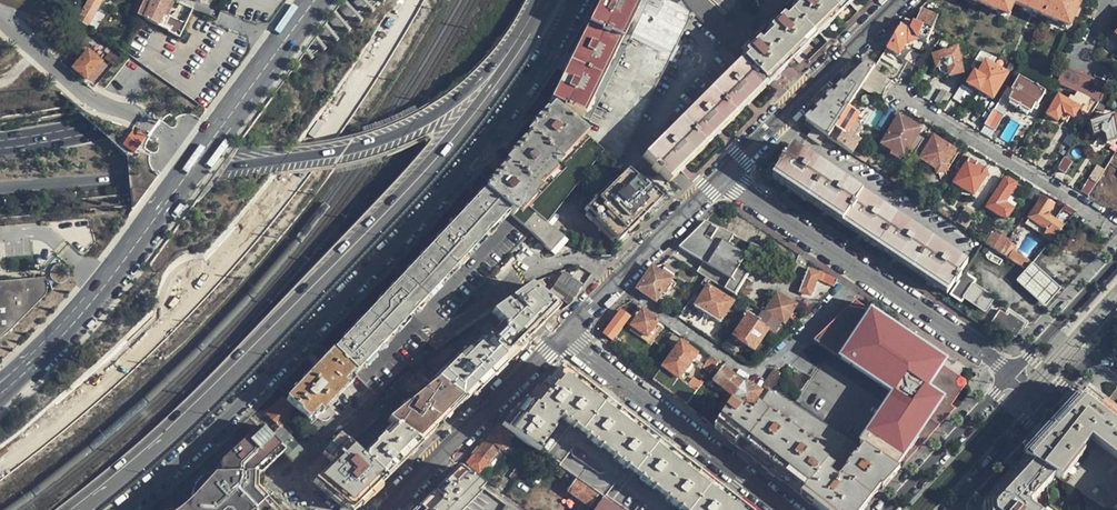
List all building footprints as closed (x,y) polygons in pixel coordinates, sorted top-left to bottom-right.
[(76,19),(82,23),(87,26),(101,0),(86,0),(76,19)] [(139,16),(156,25),(161,15),(167,2),(164,0),(150,0),(149,3),(143,0),(136,14),(139,16)] [(603,154),(617,165),(692,15),(682,0),(599,0),(597,3),(566,67),(562,76),(548,105),(584,123),(579,133),(603,154)] [(766,85),(776,75),(795,56),(800,52),(819,32),(822,30),(825,27),(848,3),(852,0),(802,0),(793,0),(797,5),(778,24),(773,20),(769,24),(773,29),(761,40),(753,48),(749,43),(745,47),(749,52),(741,61),(766,85)] [(1081,3),(1074,0),(970,0),(1009,16),(1014,6),(1070,29),(1081,3)] [(914,26),(928,32),(935,14),(922,8),(914,26)] [(156,25),(163,28),(167,18),(161,15),(156,25)] [(179,37),(184,26),(167,18),(163,28),(179,37)] [(902,21),(884,51),(897,58),(904,46),(906,47),(914,44),(915,41),(924,45),(931,33),(928,32),(914,26),(902,21)] [(100,61),(83,47),(69,63),(86,78),(100,61)] [(960,69),(956,52),(932,60),(935,70),(937,70),(938,75),(943,78),(947,77),(948,79),(960,75),(959,70),(960,69)] [(990,59),(978,54),(969,68),(979,75),(977,79),(973,77),(966,87),(977,93),(980,90),(993,98),(1005,78),(985,66),(990,59)] [(752,99),(766,85),(741,61),(709,93),(644,157),(654,166),(652,169),(658,174),(660,172),(669,181),(682,168),(687,164),(714,137),(718,132),(723,128),(744,107),(748,103),(752,99)] [(870,66),(867,64),(805,125),(814,131),(826,140),(828,141),(847,111),(861,88),(866,80),(871,72),(873,69),(870,66)] [(874,67),(873,69),(871,72),(879,78),(882,72),(874,67)] [(1105,88),(1065,70),(1058,85),(1099,103),(1105,88)] [(866,80),(885,91),(890,84),(879,78),(871,72),(866,80)] [(1036,109),(1044,96),(1018,79),(1010,93),(1013,95),(1008,103),(1029,115),(1034,108),(1036,109)] [(881,99),(885,91),(866,80),(861,88),(881,99)] [(936,91),(944,96),(950,88),(941,83),(936,91)] [(1079,113),(1088,119),(1097,106),(1076,96),(1073,101),(1069,99),(1065,104),(1057,100),(1046,118),(1056,123),(1058,121),(1064,125),(1068,118),(1071,120),(1080,107),(1082,108),(1079,113)] [(544,225),(603,154),(579,133),(554,110),(521,149),(511,160),(488,187),(519,215),(524,209),(544,225)] [(847,111),(828,141),(851,156),(859,143),(847,136),(858,118),(847,111)] [(992,111),(983,127),(993,133),(1003,118),(992,111)] [(1112,118),(1089,125),(1093,138),(1096,137),(1104,142),(1105,145),(1116,141),(1116,136),(1112,118)] [(907,151),(913,155),(922,141),(915,137),(912,141),(903,136),(903,131),(907,125),(897,119),(880,146),(891,153),(888,157),(898,163),(902,156),(904,156),(907,151)] [(134,153),(147,137),(134,127),(121,144),(134,153)] [(826,140),(814,131),(808,139),(821,148),(826,140)] [(913,155),(912,157),(934,170),(935,175),(945,173),(944,167),(952,153),(932,140),(928,146),(922,141),(913,155)] [(954,283),(956,284),(961,278),(959,276),(967,264),(799,154),(792,150),(784,161),(782,160),(778,166),(780,168),(772,179),(789,190),(823,212),(859,236),(895,259),(929,282),(946,293),(954,283)] [(961,155),(953,169),(960,173),(953,185),(973,197),(985,179),(986,178),(984,171),(982,172),(974,167),(976,164),(961,155)] [(1062,160),(1055,171),(1063,177),(1070,166),(1062,160)] [(658,203),(627,175),(610,193),(607,190),(584,215),(615,245),(636,225),(639,221),(643,217),(658,203)] [(1080,194),(1087,198),(1096,185),(1088,180),(1080,194)] [(1011,212),(1003,206),(1014,188),(1013,186),(1007,182),(1004,182),(986,209),(1004,221),(1011,212)] [(488,187),(482,194),(510,219),(528,235),(550,254),(562,240),(544,225),(524,209),(519,215),(488,187)] [(510,219),(482,194),(473,204),(501,229),(510,219)] [(1050,243),(1062,228),(1047,218),(1047,214),(1052,207),(1041,201),(1028,220),(1046,231),(1041,237),(1050,243)] [(501,229),(473,204),(458,220),(486,246),(501,229)] [(716,266),(710,281),(737,292),(758,244),(699,218),(684,252),(716,266)] [(510,219),(501,229),(506,232),(504,234),(512,241),(516,238),(521,243),(528,235),(510,219)] [(458,220),(332,356),(358,382),(361,385),(486,246),(458,220)] [(506,232),(501,229),(486,246),(503,263),(505,260),(521,243),(516,238),(512,241),(504,234),(506,232)] [(999,255),(1006,244),(992,234),(984,246),(999,255)] [(1014,248),(1006,244),(999,255),(1006,259),(1014,248)] [(361,385),(375,400),(503,263),(486,246),(361,385)] [(656,264),(639,290),(656,301),(673,276),(656,264)] [(812,298),(819,278),(835,284),(838,277),(808,266),(799,293),(812,298)] [(1043,307),(1059,290),(1032,266),(1024,274),(1016,283),(1043,307)] [(548,291),(569,305),(583,285),(562,271),(548,291)] [(694,302),(721,320),(735,300),(708,282),(694,302)] [(28,284),(0,287),(0,330),(26,310),(51,289),(50,286),(46,283),(28,284)] [(540,284),(529,289),(540,297),(544,293),(540,284)] [(481,336),(477,340),(467,352),(465,352),(459,359),(455,355),(447,364),(451,369),(438,383),(457,396),(463,400),(465,402),(507,359),(516,349),(536,329),(554,311),(526,289),(490,315),(504,326),(498,333),(493,329),(488,335),(486,334),(483,338),(481,336)] [(777,291),(762,319),(782,329),(797,301),(777,291)] [(1024,325),(1005,312),(1003,316),(996,311),(1000,305),(990,298),(979,315),(1014,338),(1024,325)] [(892,395),(858,445),(898,470),(955,408),(950,403),(963,389),(969,389),(972,385),(972,380),(967,376),(962,377),(953,371),(945,366),(949,361),(851,302),(811,343),(892,395)] [(628,319),(625,324),(631,328),(647,339),(656,329),(659,324),(636,308),(628,319)] [(732,334),(755,349),(770,327),(746,312),(732,334)] [(611,344),(625,324),(628,319),(619,313),(602,336),(611,344)] [(647,339),(631,328),(628,333),(650,348),(661,333),(656,329),(647,339)] [(663,348),(671,353),(680,339),(673,334),(663,348)] [(653,382),(688,406),(702,387),(700,385),(697,388),(692,384),(688,390),(677,381),(695,356),(679,345),(653,382)] [(423,364),(416,369),(432,379),(454,354),(447,348),(441,354),(440,353),(432,362),(431,361),(426,366),(425,367),(423,364)] [(306,426),(310,430),(358,382),(332,356),(309,380),(286,405),(306,426)] [(703,373),(710,377),(718,366),(712,361),(703,373)] [(744,386),(722,370),(712,383),(734,401),(732,402),(747,413),(761,394),(745,384),(744,386)] [(615,509),(747,509),(684,461),(617,409),(571,373),(566,379),(555,371),(546,383),(528,406),(527,405),(521,413),(517,418),(514,417),(504,431),(615,509)] [(763,385),(770,390),(780,374),(773,371),(763,385)] [(402,413),(388,425),(394,429),(417,443),(423,433),(427,434),(431,428),(434,429),(441,420),(440,417),(444,412),(448,412),(453,407),(454,401),(457,396),(438,383),(435,389),(432,388),(421,397),(418,403),(415,402),(407,409),(405,414),(402,413)] [(770,390),(751,418),(731,405),(716,428),(732,442),(765,468),(797,494),(816,509),(859,509),(870,495),(877,486),(881,489),(898,470),(858,445),(770,390)] [(1024,459),(1055,478),(1109,509),(1116,509),(1116,419),(1110,413),(1084,394),(1024,459)] [(447,417),(463,400),(457,396),(454,401),(453,407),(448,412),(444,412),(440,417),(441,420),(434,429),(431,428),(427,434),(423,433),(417,443),(420,444),(447,417)] [(283,403),(266,420),(279,433),(280,432),(287,425),(297,436),(306,426),(286,405),(283,403)] [(381,421),(367,413),(336,437),(339,440),(350,449),(381,421)] [(261,434),(280,455),(291,445),(280,432),(279,433),(266,420),(256,428),(261,434)] [(512,439),(496,428),(485,441),(499,451),(501,453),(512,439)] [(405,462),(421,445),(420,444),(417,443),(394,429),(383,441),(382,440),(374,448),(375,450),(364,461),(387,480),(405,462)] [(266,471),(281,456),(280,455),(261,434),(233,457),(241,467),(245,464),(247,462),(252,469),(255,467),(263,475),(266,471)] [(350,449),(339,440),(310,471),(311,482),(345,509),(359,507),(367,500),(387,480),(364,461),(350,449)] [(499,451),(485,441),(463,468),(476,478),(499,451)] [(280,455),(281,456),(292,468),(303,457),(291,445),(280,455)] [(528,465),(536,457),(529,452),(522,461),(528,465)] [(245,464),(241,467),(233,457),(221,466),(222,481),(215,479),(192,505),(189,509),(294,509),(258,480),(258,477),(245,464)] [(982,504),(983,509),(1033,509),(1033,503),(1055,478),(1024,459),(982,504)] [(259,476),(260,477),(263,475),(255,467),(252,469),(247,462),(245,464),(258,477),(259,476)] [(483,491),(456,470),(431,495),(416,509),(464,509),(483,491)] [(570,481),(557,471),(552,477),(565,487),(570,481)] [(509,491),(520,476),(515,473),(504,487),(509,491)] [(192,505),(215,479),(214,479),(211,479),(207,480),(203,484),(200,486),(195,493),(192,505)] [(587,509),(588,509),(596,500),(577,485),(569,496),(587,509)] [(599,501),(594,507),(596,509),(612,509),(599,501)]
